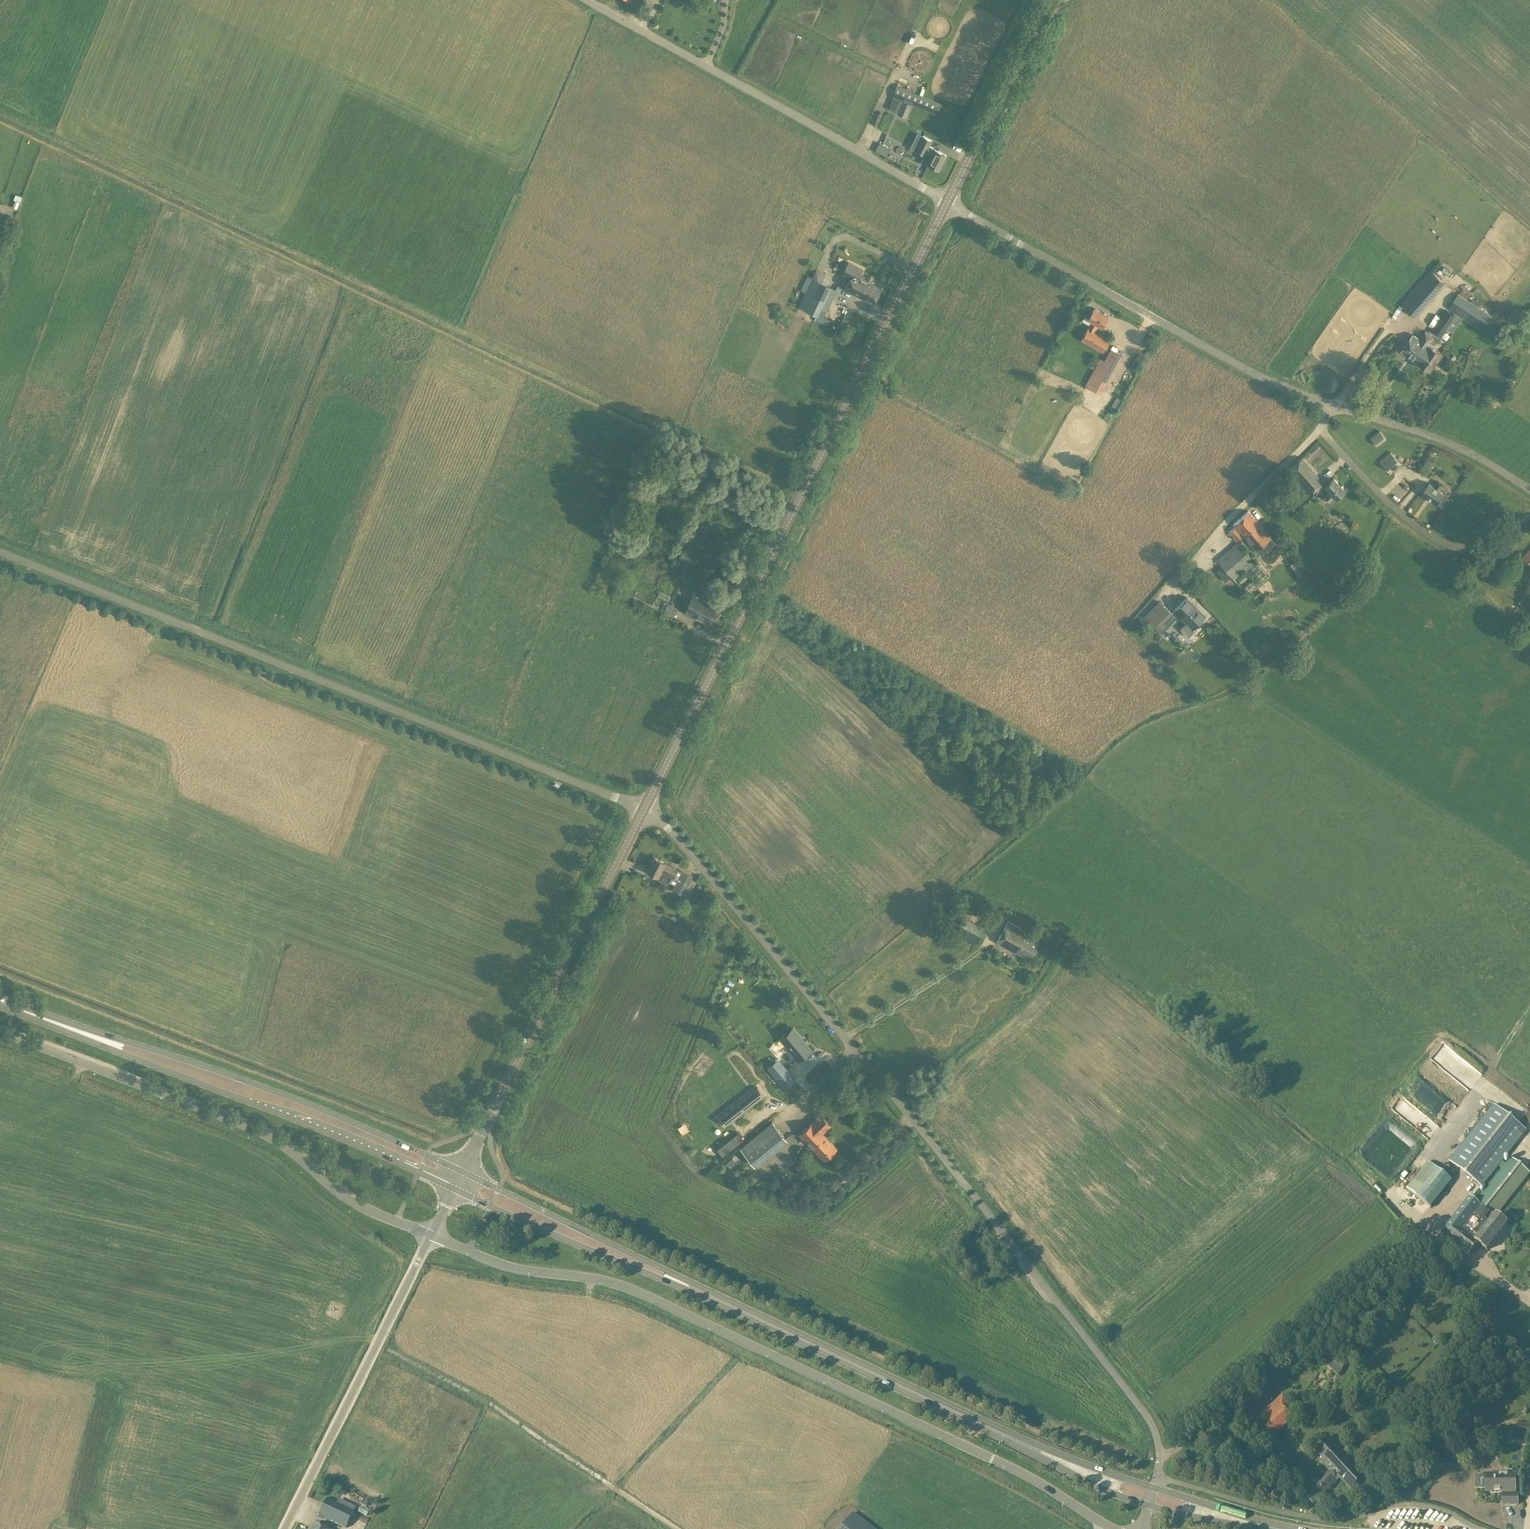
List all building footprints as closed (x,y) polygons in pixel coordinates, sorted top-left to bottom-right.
[(898,113),(907,117),(912,104),(903,101),(898,113)] [(870,124),(865,136),(870,138),(867,146),(888,154),(891,146),(883,143),(888,131),(870,124)] [(917,133),(910,148),(925,155),(925,154),(931,156),(928,163),(939,168),(946,154),(935,149),(929,146),(932,140),(917,133)] [(873,285),(874,284),(858,276),(862,269),(848,262),(842,274),(850,278),(845,288),(866,299),(866,298),(874,302),(880,289),(873,285)] [(1411,320),(1414,317),(1416,318),(1447,285),(1446,285),(1452,278),(1440,267),(1404,305),(1400,310),(1411,320)] [(799,306),(817,317),(815,321),(820,323),(837,290),(831,287),(835,278),(816,269),(799,306)] [(1483,330),(1492,316),(1459,294),(1448,308),(1483,330)] [(1087,319),(1091,321),(1080,339),(1102,352),(1109,340),(1095,331),(1098,325),(1102,327),(1108,316),(1094,307),(1087,319)] [(1433,330),(1442,336),(1456,316),(1447,310),(1433,330)] [(1442,354),(1429,345),(1435,337),(1426,330),(1420,339),(1413,334),(1402,351),(1419,363),(1430,371),(1442,354)] [(1088,382),(1103,391),(1122,355),(1111,349),(1105,360),(1101,358),(1088,382)] [(1131,366),(1136,369),(1142,359),(1136,356),(1131,366)] [(1386,440),(1380,431),(1371,438),(1377,446),(1386,440)] [(1400,464),(1390,452),(1388,450),(1383,454),(1385,456),(1381,461),(1391,472),(1400,464)] [(1302,457),(1288,470),(1309,495),(1324,482),(1302,457)] [(1324,486),(1329,491),(1323,496),(1329,502),(1334,497),(1335,498),(1344,490),(1333,478),(1324,486)] [(1437,481),(1433,486),(1429,483),(1422,493),(1436,504),(1444,494),(1440,491),(1443,486),(1437,481)] [(637,508),(646,512),(651,500),(643,496),(637,508)] [(1264,505),(1274,516),(1282,508),(1272,497),(1264,505)] [(1233,524),(1235,527),(1229,532),(1237,541),(1243,536),(1256,550),(1271,537),(1248,511),(1233,524)] [(1217,560),(1233,579),(1238,585),(1248,576),(1243,570),(1254,561),(1238,542),(1217,560)] [(683,569),(684,569),(692,553),(684,549),(676,565),(675,565),(683,569)] [(1521,557),(1529,567),(1529,549),(1521,557)] [(1502,576),(1510,584),(1518,577),(1510,569),(1502,576)] [(717,606),(702,598),(708,585),(699,581),(699,583),(694,580),(689,590),(694,593),(684,611),(708,623),(717,606)] [(1194,631),(1192,629),(1205,616),(1187,597),(1174,610),(1186,623),(1180,628),(1188,636),(1194,631)] [(661,609),(674,616),(678,608),(664,601),(661,609)] [(1162,634),(1177,618),(1160,601),(1144,616),(1162,634)] [(658,876),(661,872),(671,877),(669,882),(674,885),(672,890),(683,896),(693,876),(681,870),(681,871),(665,862),(654,856),(647,870),(658,876)] [(984,928),(963,915),(953,932),(974,945),(984,928)] [(1030,959),(1039,941),(1026,934),(1027,932),(1008,921),(996,942),(1015,953),(1016,951),(1030,959)] [(793,1028),(784,1035),(789,1041),(786,1044),(799,1059),(811,1049),(793,1028)] [(782,1065),(770,1074),(778,1084),(789,1074),(782,1065)] [(757,1087),(721,1115),(727,1123),(744,1110),(746,1112),(749,1109),(748,1107),(763,1095),(757,1087)] [(1449,1161),(1483,1187),(1528,1131),(1494,1104),(1449,1161)] [(824,1131),(830,1125),(828,1123),(820,1114),(800,1134),(824,1160),(837,1148),(822,1133),(824,1131)] [(772,1121),(749,1140),(764,1158),(787,1140),(772,1121)] [(737,1132),(724,1143),(729,1150),(743,1139),(737,1132)] [(1441,1233),(1469,1256),(1478,1243),(1487,1250),(1508,1224),(1497,1215),(1529,1174),(1529,1173),(1511,1158),(1506,1164),(1502,1169),(1488,1187),(1486,1190),(1483,1193),(1477,1189),(1473,1194),(1470,1197),(1441,1233)] [(1453,1181),(1428,1161),(1407,1189),(1431,1209),(1453,1181)] [(1328,1359),(1343,1369),(1346,1364),(1330,1354),(1328,1359)] [(1339,1375),(1343,1370),(1329,1360),(1325,1365),(1339,1375)] [(1283,1394),(1275,1401),(1253,1422),(1271,1440),(1294,1418),(1293,1417),(1299,1411),(1283,1394)] [(1514,1429),(1512,1439),(1526,1442),(1528,1432),(1514,1429)] [(1339,1480),(1338,1479),(1340,1478),(1351,1490),(1365,1478),(1353,1465),(1355,1463),(1334,1441),(1316,1457),(1329,1470),(1304,1494),(1314,1505),(1339,1480)] [(1070,1456),(1069,1461),(1090,1467),(1091,1463),(1070,1456)] [(1516,1475),(1487,1475),(1487,1479),(1487,1489),(1487,1492),(1511,1492),(1511,1494),(1511,1506),(1519,1506),(1519,1493),(1516,1493),(1516,1475)] [(327,1499),(319,1516),(346,1528),(355,1512),(327,1499)] [(840,1528),(873,1528),(852,1513),(840,1528)]
